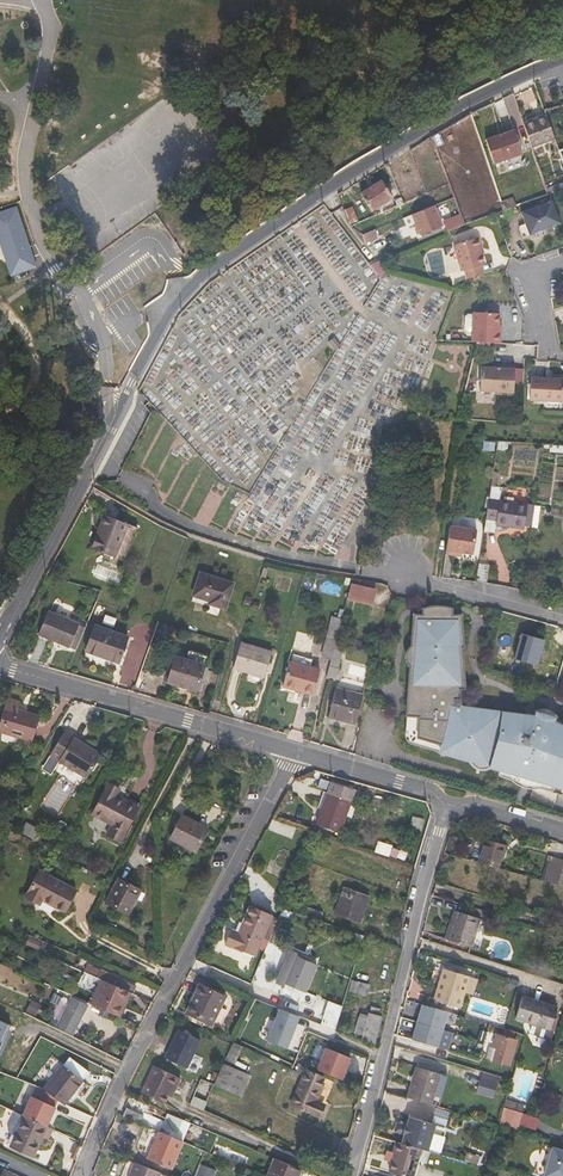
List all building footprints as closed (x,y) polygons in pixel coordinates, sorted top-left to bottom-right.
[(524,123),(532,148),(555,139),(546,116),(524,123)] [(495,164),(523,154),(515,130),(487,140),(495,164)] [(372,211),(393,197),(383,181),(362,195),(372,211)] [(517,206),(514,198),(501,202),(504,211),(517,206)] [(561,224),(552,200),(522,212),(530,235),(533,234),(535,238),(548,234),(546,229),(561,224)] [(421,236),(443,227),(435,206),(413,215),(421,236)] [(359,221),(354,208),(347,210),(352,224),(359,221)] [(448,231),(465,223),(461,212),(443,220),(448,231)] [(366,243),(376,239),(373,231),(362,235),(366,243)] [(483,242),(482,238),(479,236),(456,244),(465,270),(467,269),(470,277),(487,272),(484,263),(487,262),(482,246),(482,244),(483,242)] [(499,333),(499,327),(499,325),(500,313),(474,311),(474,317),(468,316),(465,318),(465,330),(468,334),(473,334),(472,341),(501,343),(501,333),(499,333)] [(480,391),(514,393),(514,385),(523,386),(524,369),(515,369),(515,366),(500,365),(500,368),(482,367),(480,391)] [(562,400),(562,380),(531,378),(530,400),(562,402),(562,400)] [(496,524),(524,528),(525,525),(528,504),(489,498),(486,518),(497,520),(496,524)] [(530,526),(533,505),(528,504),(525,525),(530,526)] [(115,557),(128,524),(105,515),(92,548),(115,557)] [(139,529),(128,524),(115,557),(126,562),(139,529)] [(474,553),(477,529),(451,525),(447,553),(456,554),(456,550),(463,551),(474,553)] [(225,609),(233,584),(201,573),(194,595),(210,601),(209,604),(225,609)] [(376,591),(350,584),(347,599),(372,606),(376,591)] [(556,718),(558,708),(537,701),(534,712),(462,703),(469,646),(467,646),(469,614),(459,614),(460,607),(449,603),(445,602),(442,602),(439,602),(435,602),(430,604),(426,605),(425,612),(416,611),(413,643),(411,645),(409,647),(408,650),(407,653),(407,655),(408,658),(410,661),(412,662),(408,712),(420,713),(419,734),(443,741),(441,749),(471,758),(473,761),(474,763),(476,765),(479,766),(482,767),(485,766),(487,765),(490,764),(518,772),(520,769),(538,774),(537,778),(562,785),(562,721),(556,718)] [(48,611),(38,633),(77,650),(87,628),(48,611)] [(117,668),(128,638),(94,625),(83,655),(117,668)] [(547,641),(523,633),(516,660),(539,667),(547,641)] [(342,651),(344,642),(336,641),(334,649),(342,651)] [(264,677),(272,653),(241,643),(234,668),(264,677)] [(329,666),(337,669),(342,651),(334,649),(329,666)] [(196,690),(203,665),(206,656),(191,651),(188,660),(175,656),(168,682),(196,690)] [(314,695),(320,671),(289,663),(283,687),(314,695)] [(355,690),(357,682),(341,678),(339,686),(355,690)] [(336,688),(329,717),(356,724),(363,695),(336,688)] [(21,703),(7,700),(0,723),(0,733),(32,742),(39,718),(18,712),(21,703)] [(65,729),(49,755),(86,778),(101,754),(74,737),(75,735),(65,729)] [(354,788),(331,780),(327,792),(350,800),(354,788)] [(116,796),(119,790),(108,784),(92,814),(112,825),(107,835),(120,842),(138,807),(116,796)] [(316,824),(339,832),(350,800),(327,792),(316,824)] [(182,816),(171,838),(196,851),(207,829),(182,816)] [(28,826),(24,833),(31,837),(35,830),(28,826)] [(504,844),(485,838),(479,862),(497,867),(504,844)] [(552,856),(548,855),(541,879),(546,880),(552,856)] [(552,856),(546,880),(557,884),(560,872),(562,867),(562,868),(562,859),(552,856)] [(65,912),(76,889),(40,870),(25,897),(39,905),(41,901),(65,912)] [(128,914),(140,891),(118,879),(105,902),(128,914)] [(358,922),(368,895),(344,886),(334,913),(358,922)] [(253,955),(270,914),(249,904),(237,931),(229,928),(223,943),(253,955)] [(479,917),(487,919),(489,911),(468,905),(466,913),(455,910),(446,939),(470,946),(479,917)] [(322,912),(307,906),(304,915),(320,920),(322,912)] [(304,991),(315,964),(294,955),(294,952),(289,950),(275,981),(281,984),(282,981),(304,991)] [(135,986),(87,964),(84,972),(103,980),(130,992),(133,993),(135,986)] [(443,968),(433,998),(458,1006),(462,993),(470,995),(476,978),(467,976),(443,968)] [(366,995),(368,984),(351,979),(348,991),(366,995)] [(92,1005),(119,1017),(130,992),(103,980),(92,1005)] [(209,1023),(223,995),(199,984),(185,1011),(209,1023)] [(516,1019),(532,1023),(547,1027),(549,1028),(553,1015),(556,1005),(523,995),(516,1019)] [(59,1022),(53,1019),(50,1025),(56,1028),(57,1027),(73,1035),(87,1006),(70,998),(59,1022)] [(341,1006),(327,1000),(320,1024),(334,1029),(341,1006)] [(446,1011),(421,1003),(417,1020),(441,1028),(446,1011)] [(298,1015),(279,1006),(266,1038),(285,1046),(298,1015)] [(374,1043),(381,1015),(368,1012),(367,1013),(360,1012),(355,1032),(362,1034),(361,1040),(374,1043)] [(559,1016),(553,1015),(549,1028),(532,1023),(530,1030),(543,1036),(552,1035),(555,1030),(559,1016)] [(4,1044),(12,1026),(0,1020),(0,1042),(4,1044)] [(441,1028),(417,1020),(411,1038),(436,1046),(441,1028)] [(15,1065),(22,1050),(8,1044),(16,1028),(12,1026),(4,1044),(0,1042),(0,1058),(15,1065)] [(201,1040),(178,1029),(165,1057),(188,1068),(201,1040)] [(513,1032),(504,1029),(502,1037),(511,1039),(513,1032)] [(515,1041),(511,1039),(502,1037),(496,1035),(492,1047),(497,1049),(493,1060),(508,1065),(515,1041)] [(241,1045),(232,1041),(222,1064),(231,1067),(241,1045)] [(349,1057),(325,1047),(316,1069),(343,1080),(346,1071),(344,1070),(349,1057)] [(64,1103),(89,1071),(70,1057),(45,1089),(60,1100),(64,1103)] [(213,1084),(240,1096),(249,1076),(231,1067),(222,1064),(213,1084)] [(163,1102),(167,1094),(175,1076),(154,1066),(141,1092),(163,1102)] [(407,1097),(430,1104),(440,1073),(416,1066),(407,1097)] [(313,1100),(322,1077),(305,1070),(290,1104),(316,1115),(321,1104),(313,1100)] [(494,1097),(501,1076),(484,1071),(477,1092),(494,1097)] [(430,1104),(439,1106),(448,1076),(440,1073),(430,1104)] [(171,1096),(179,1078),(175,1076),(167,1094),(171,1096)] [(60,1100),(45,1089),(36,1085),(23,1115),(24,1115),(49,1127),(60,1100)] [(506,1097),(503,1107),(518,1112),(523,1102),(506,1097)] [(142,1114),(126,1107),(122,1115),(139,1122),(142,1114)] [(518,1112),(503,1107),(499,1125),(516,1130),(520,1112),(518,1112)] [(47,1139),(52,1128),(49,1127),(24,1115),(10,1145),(33,1155),(41,1137),(47,1139)] [(400,1143),(420,1149),(426,1150),(433,1125),(408,1117),(405,1125),(395,1122),(392,1131),(403,1134),(400,1143)] [(148,1158),(170,1167),(181,1140),(158,1131),(148,1158)] [(400,1143),(394,1141),(386,1171),(401,1175),(412,1175),(417,1161),(420,1149),(400,1143)] [(552,1175),(562,1175),(562,1149),(554,1147),(545,1174),(552,1175)] [(417,1161),(424,1163),(428,1151),(426,1150),(420,1149),(417,1161)] [(211,1153),(204,1150),(197,1168),(211,1174),(218,1156),(211,1153)] [(301,1169),(274,1157),(266,1175),(297,1175),(301,1169)] [(160,1172),(135,1161),(131,1171),(132,1172),(130,1175),(159,1175),(160,1172)] [(193,1175),(210,1175),(211,1174),(197,1168),(193,1175)]
